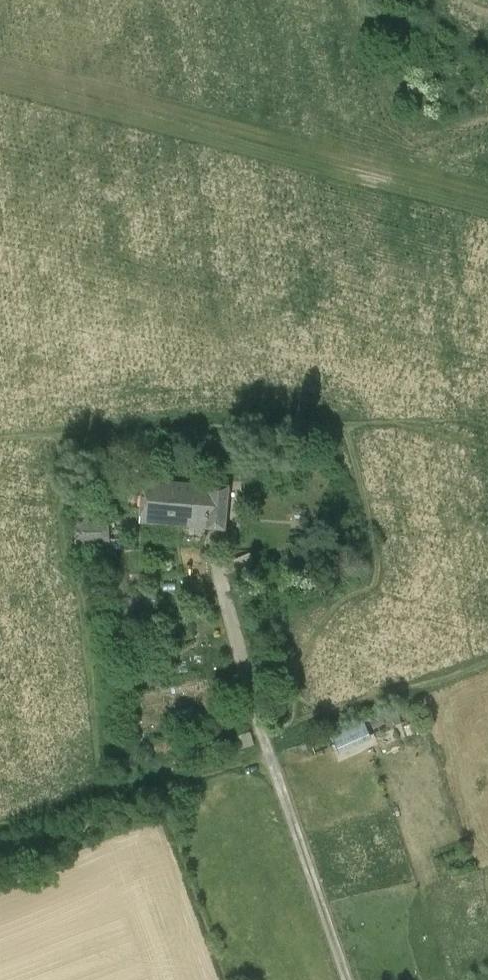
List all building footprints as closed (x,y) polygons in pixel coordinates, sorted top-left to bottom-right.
[(141,524),(207,529),(207,530),(225,531),(229,488),(145,481),(141,524)] [(76,552),(110,551),(110,518),(76,517),(76,552)] [(260,576),(250,553),(232,561),(242,584),(260,576)] [(340,754),(372,740),(363,720),(331,735),(340,754)]
